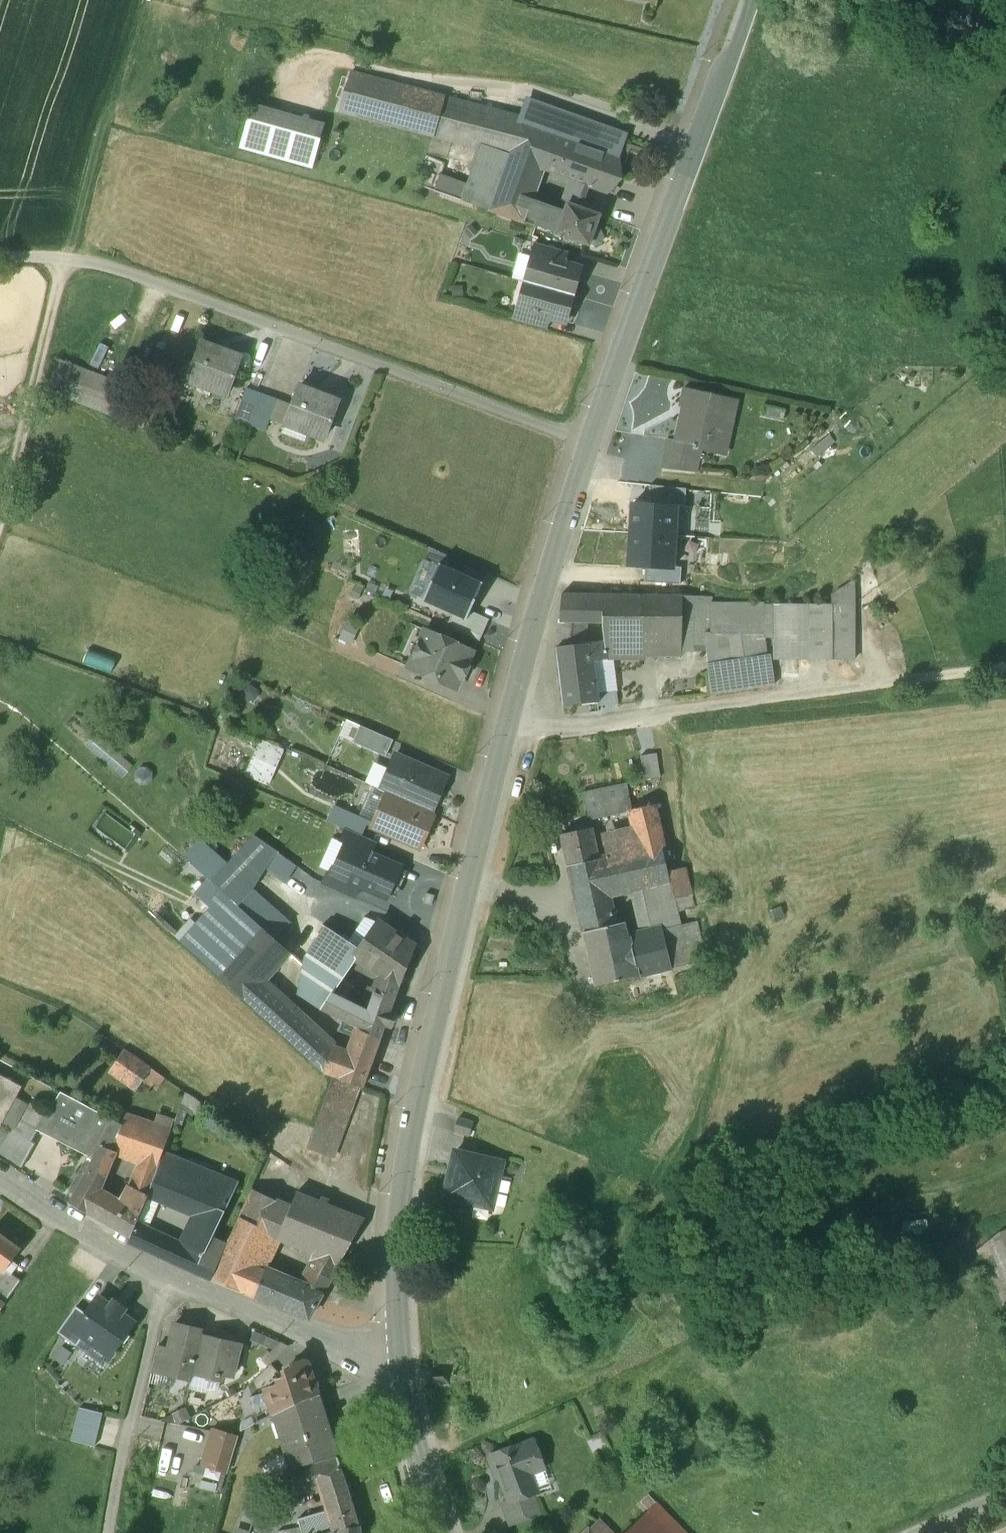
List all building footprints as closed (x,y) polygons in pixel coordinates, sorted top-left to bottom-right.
[(521,118),(350,73),(337,111),(478,147),(507,156),(521,118)] [(627,135),(527,100),(521,118),(557,131),(621,153),(627,135)] [(557,131),(521,118),(507,156),(494,193),(488,210),(524,223),(525,222),(530,207),(543,170),(557,131)] [(319,140),(247,120),(239,148),(311,168),(319,140)] [(621,153),(557,131),(543,170),(607,193),(621,153)] [(507,156),(478,147),(459,200),(488,210),(494,193),(507,156)] [(599,215),(567,204),(562,217),(541,210),(535,226),(557,233),(556,234),(588,246),(595,227),(599,215)] [(541,210),(530,207),(525,222),(535,226),(541,210)] [(595,227),(588,246),(600,249),(606,231),(595,227)] [(568,253),(534,243),(530,257),(537,259),(537,257),(565,264),(568,253)] [(565,264),(537,257),(537,259),(530,284),(572,296),(580,269),(565,264)] [(572,296),(530,284),(523,309),(522,311),(549,318),(565,323),(572,296)] [(549,318),(522,311),(523,309),(516,307),(512,320),(546,330),(549,318)] [(241,358),(200,344),(187,381),(226,395),(232,378),(233,379),(241,358)] [(124,388),(57,364),(48,388),(114,414),(124,388)] [(339,403),(298,387),(284,424),(323,439),(330,422),(331,423),(339,403)] [(737,400),(684,388),(680,407),(683,408),(675,441),(693,445),(693,449),(699,450),(717,454),(725,417),(733,419),(737,400)] [(246,389),(234,419),(250,424),(261,394),(246,389)] [(261,394),(250,424),(264,431),(276,400),(261,394)] [(785,410),(764,406),(762,415),(783,420),(785,410)] [(115,416),(143,428),(147,419),(119,407),(115,416)] [(693,445),(675,441),(668,439),(661,469),(695,473),(699,450),(693,449),(693,445)] [(650,486),(649,506),(676,508),(684,508),(685,489),(650,486)] [(631,533),(675,536),(676,508),(649,506),(632,506),(631,533)] [(645,566),(673,568),(675,536),(631,533),(628,565),(645,566)] [(452,614),(466,621),(470,612),(483,584),(439,564),(422,601),(452,614)] [(673,568),(645,566),(645,582),(681,583),(680,569),(673,568)] [(682,596),(561,594),(559,615),(571,615),(602,616),(603,628),(604,641),(607,660),(639,656),(681,653),(681,652),(682,596)] [(711,597),(682,596),(681,652),(706,651),(708,674),(707,674),(709,694),(774,684),(770,656),(766,657),(764,638),(775,638),(775,659),(794,659),(794,604),(710,604),(711,597)] [(832,605),(794,604),(794,659),(832,660),(832,605)] [(853,604),(832,605),(832,660),(851,659),(853,604)] [(447,627),(479,641),(489,620),(470,612),(466,621),(452,614),(447,627)] [(571,615),(559,615),(558,624),(570,624),(571,615)] [(347,621),(341,638),(353,642),(358,624),(347,621)] [(579,629),(558,630),(556,647),(563,706),(597,703),(598,702),(597,693),(593,661),(607,660),(604,641),(581,644),(579,629)] [(471,651),(425,631),(409,668),(455,688),(459,678),(462,679),(469,662),(467,661),(471,651)] [(616,691),(597,693),(598,702),(597,703),(597,705),(617,702),(616,691)] [(393,741),(360,726),(353,743),(386,757),(393,741)] [(284,749),(259,738),(245,772),(270,782),(284,749)] [(661,773),(657,749),(641,752),(645,775),(661,773)] [(447,778),(395,755),(380,791),(386,793),(387,793),(431,813),(447,778)] [(626,785),(583,794),(589,821),(605,817),(602,804),(629,798),(626,785)] [(431,813),(387,793),(386,793),(371,828),(419,849),(435,814),(431,813)] [(649,807),(647,795),(629,798),(632,811),(649,807)] [(602,804),(605,817),(632,811),(629,798),(602,804)] [(637,835),(608,841),(609,846),(603,847),(604,852),(597,854),(598,859),(661,846),(652,806),(649,807),(632,811),(637,835)] [(367,824),(341,813),(335,825),(346,830),(361,837),(367,824)] [(591,828),(561,835),(568,866),(598,859),(597,854),(591,828)] [(346,844),(371,855),(376,843),(361,837),(346,830),(340,842),(346,844)] [(294,865),(254,836),(226,864),(252,890),(253,890),(263,873),(283,882),(294,865)] [(226,864),(199,840),(183,857),(207,879),(210,881),(210,880),(226,864)] [(371,855),(346,844),(333,874),(360,886),(387,898),(400,869),(371,855)] [(598,859),(568,866),(583,934),(616,927),(609,897),(631,892),(670,884),(666,868),(661,846),(598,859)] [(252,890),(226,864),(210,880),(234,903),(258,925),(272,908),(253,890),(252,890)] [(315,881),(294,865),(283,882),(303,899),(315,881)] [(684,865),(666,868),(670,884),(673,899),(690,895),(684,865)] [(354,898),(360,886),(333,874),(328,872),(323,884),(354,898)] [(234,903),(210,880),(210,881),(207,879),(197,891),(219,912),(230,900),(234,903)] [(670,884),(631,892),(640,935),(678,926),(676,913),(673,899),(670,884)] [(690,895),(673,899),(676,913),(693,908),(690,895)] [(219,912),(187,948),(215,974),(258,925),(234,903),(230,900),(219,912)] [(640,935),(629,938),(639,976),(705,961),(695,922),(678,926),(640,935)] [(413,948),(378,924),(360,949),(363,964),(384,978),(398,985),(413,948)] [(258,925),(215,974),(245,1001),(260,984),(288,952),(258,925)] [(616,927),(583,934),(586,948),(619,940),(616,927)] [(353,946),(325,928),(313,948),(347,972),(357,956),(353,946)] [(619,940),(586,948),(595,986),(639,976),(629,938),(619,940)] [(375,990),(367,1012),(331,994),(347,972),(313,948),(302,965),(297,995),(321,1010),(353,1026),(379,1039),(399,985),(398,985),(384,978),(376,990),(375,990)] [(327,1040),(288,1008),(260,984),(245,1001),(314,1065),(324,1043),(327,1040)] [(372,1061),(379,1039),(353,1026),(343,1051),(372,1061)] [(343,1051),(333,1047),(332,1048),(324,1043),(314,1065),(324,1074),(332,1077),(361,1087),(362,1088),(372,1061),(343,1051)] [(162,1077),(123,1050),(109,1072),(136,1091),(142,1081),(154,1089),(162,1077)] [(0,1126),(3,1120),(16,1098),(22,1087),(0,1075),(0,1125),(0,1126)] [(361,1087),(332,1077),(306,1148),(334,1158),(361,1087)] [(123,1120),(62,1092),(47,1115),(38,1128),(95,1154),(99,1145),(110,1150),(123,1120)] [(26,1104),(16,1098),(3,1120),(14,1126),(26,1104)] [(26,1104),(14,1126),(0,1149),(0,1151),(21,1164),(36,1141),(31,1139),(38,1128),(47,1115),(26,1104)] [(153,1128),(124,1118),(123,1120),(110,1150),(116,1153),(138,1162),(156,1167),(172,1122),(156,1116),(153,1128)] [(473,1122),(458,1117),(453,1131),(469,1135),(473,1122)] [(95,1154),(83,1180),(82,1180),(79,1186),(69,1203),(87,1214),(101,1190),(116,1153),(110,1150),(99,1145),(95,1154)] [(501,1164),(454,1153),(444,1198),(490,1209),(501,1164)] [(182,1163),(162,1155),(148,1194),(178,1206),(192,1167),(182,1163)] [(121,1201),(101,1190),(87,1214),(129,1238),(135,1226),(148,1194),(146,1193),(156,1167),(138,1162),(138,1164),(138,1170),(121,1201)] [(235,1185),(192,1167),(178,1206),(199,1214),(196,1221),(213,1231),(235,1185)] [(253,1190),(211,1279),(240,1291),(252,1266),(267,1234),(276,1214),(279,1203),(253,1190)] [(363,1221),(326,1206),(328,1201),(321,1198),(319,1203),(296,1193),(290,1207),(277,1239),(313,1252),(315,1256),(308,1272),(329,1281),(363,1221)] [(290,1207),(279,1203),(276,1214),(267,1234),(277,1239),(290,1207)] [(903,1218),(903,1228),(926,1227),(926,1217),(903,1218)] [(196,1221),(183,1249),(162,1239),(154,1255),(194,1273),(209,1278),(225,1245),(210,1237),(213,1231),(196,1221)] [(149,1233),(135,1226),(129,1238),(127,1243),(154,1255),(162,1239),(149,1233)] [(999,1233),(977,1250),(994,1291),(1005,1286),(1005,1230),(999,1233)] [(0,1236),(0,1270),(3,1273),(5,1270),(9,1273),(10,1273),(15,1266),(11,1263),(20,1250),(0,1236)] [(252,1266),(240,1291),(254,1297),(264,1270),(252,1266)] [(9,1273),(5,1270),(3,1273),(0,1270),(0,1286),(9,1273)] [(301,1286),(264,1270),(254,1297),(308,1319),(322,1294),(301,1286)] [(301,1286),(322,1294),(329,1281),(308,1272),(301,1286)] [(9,1273),(0,1286),(0,1301),(4,1304),(20,1281),(10,1273),(9,1273)] [(994,1291),(1005,1320),(1005,1286),(994,1291)] [(133,1323),(98,1297),(85,1314),(73,1331),(83,1337),(92,1345),(96,1340),(112,1352),(119,1343),(125,1344),(129,1337),(127,1332),(133,1323)] [(76,1307),(57,1333),(76,1347),(83,1337),(73,1331),(85,1314),(76,1307)] [(190,1327),(174,1324),(163,1372),(177,1375),(177,1377),(191,1380),(193,1374),(203,1329),(204,1327),(191,1323),(190,1327)] [(216,1332),(203,1329),(193,1374),(206,1377),(207,1375),(221,1378),(222,1374),(232,1376),(239,1347),(229,1344),(229,1342),(214,1339),(216,1332)] [(307,1362),(301,1359),(296,1361),(293,1367),(293,1369),(283,1372),(285,1377),(280,1379),(277,1385),(277,1387),(265,1391),(273,1415),(298,1402),(300,1401),(317,1395),(307,1362)] [(447,1368),(434,1369),(435,1383),(448,1382),(447,1368)] [(318,1396),(300,1401),(298,1402),(304,1423),(325,1417),(318,1396)] [(304,1423),(298,1402),(274,1415),(291,1469),(337,1455),(325,1417),(304,1423)] [(102,1414),(80,1408),(71,1442),(94,1447),(102,1414)] [(237,1439),(214,1431),(204,1464),(227,1471),(237,1439)] [(519,1446),(492,1456),(490,1459),(493,1467),(496,1467),(508,1501),(509,1502),(533,1493),(536,1492),(527,1468),(543,1462),(535,1440),(519,1447),(519,1446)] [(337,1457),(289,1472),(296,1492),(320,1485),(343,1478),(337,1457)] [(348,1492),(343,1478),(320,1485),(325,1499),(348,1492)] [(348,1492),(325,1499),(331,1518),(335,1530),(358,1526),(348,1492)] [(176,1493),(171,1513),(180,1515),(185,1495),(176,1493)] [(533,1493),(509,1502),(508,1501),(501,1503),(510,1527),(542,1515),(533,1493)] [(643,1514),(624,1532),(662,1532),(643,1514)] [(299,1528),(301,1532),(330,1532),(336,1531),(335,1530),(331,1518),(299,1528)] [(585,1532),(609,1532),(598,1521),(585,1532)] [(235,1522),(233,1532),(249,1532),(250,1525),(235,1522)]
